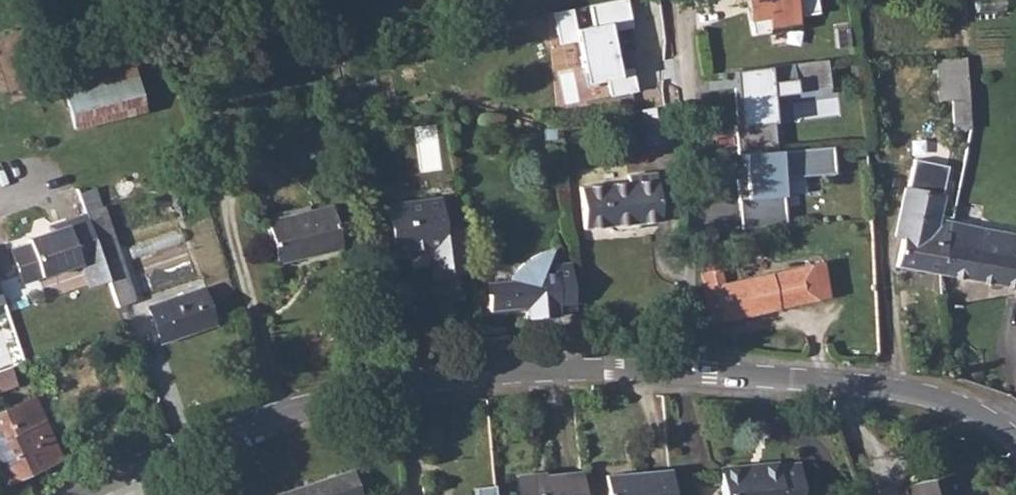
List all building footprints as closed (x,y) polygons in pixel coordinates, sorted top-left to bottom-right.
[(609,31),(633,26),(628,0),(606,0),(588,4),(593,23),(607,21),(609,31)] [(822,19),(819,0),(747,0),(752,30),(822,19)] [(578,39),(576,27),(572,7),(552,11),(558,43),(578,39)] [(609,31),(607,21),(593,23),(576,27),(578,39),(587,81),(606,77),(620,75),(618,70),(609,31)] [(967,128),(962,57),(933,59),(936,99),(948,99),(951,129),(967,128)] [(75,132),(146,111),(133,63),(62,85),(75,132)] [(768,64),(734,69),(740,123),(732,123),(736,152),(746,151),(776,149),(770,93),(794,91),(793,78),(770,80),(768,64)] [(632,67),(618,70),(620,75),(606,77),(610,96),(638,91),(632,67)] [(664,103),(642,108),(644,145),(668,143),(664,103)] [(738,197),(741,229),(787,224),(783,179),(836,174),(832,146),(776,149),(746,151),(749,197),(738,197)] [(623,179),(577,185),(581,227),(603,225),(609,231),(631,229),(636,222),(657,220),(651,171),(622,174),(623,179)] [(907,171),(893,235),(901,237),(896,266),(937,274),(948,222),(948,220),(935,218),(944,178),(907,171)] [(427,247),(428,253),(431,250),(439,257),(445,256),(449,276),(469,273),(463,226),(445,229),(440,196),(387,203),(393,255),(410,253),(410,250),(427,247)] [(328,205),(265,220),(275,263),(338,248),(328,205)] [(101,206),(84,214),(107,280),(116,307),(133,301),(101,206)] [(107,280),(84,214),(63,221),(65,226),(27,238),(29,243),(10,250),(21,283),(80,263),(88,287),(107,280)] [(937,274),(953,277),(1013,288),(1015,268),(1015,236),(948,222),(937,274)] [(507,277),(488,281),(491,310),(525,306),(527,318),(566,314),(564,304),(576,304),(574,286),(571,258),(552,261),(553,271),(545,272),(556,249),(548,247),(542,248),(530,254),(521,262),(515,267),(507,277)] [(820,262),(796,267),(796,271),(821,266),(820,262)] [(716,271),(701,274),(710,321),(827,299),(821,266),(796,271),(796,267),(719,283),(716,271)] [(148,306),(151,317),(203,299),(199,288),(148,306)] [(203,299),(151,317),(159,341),(211,324),(203,299)] [(0,368),(0,390),(14,385),(6,366),(0,368)] [(4,482),(59,458),(32,399),(0,413),(0,474),(4,482)] [(716,471),(719,494),(797,494),(794,461),(773,463),(772,461),(753,462),(753,468),(716,471)] [(668,467),(604,475),(607,494),(671,494),(668,467)] [(268,494),(357,494),(349,469),(268,494)] [(579,472),(538,477),(537,473),(514,476),(517,494),(583,494),(579,472)] [(954,475),(906,489),(907,494),(959,494),(954,475)]
